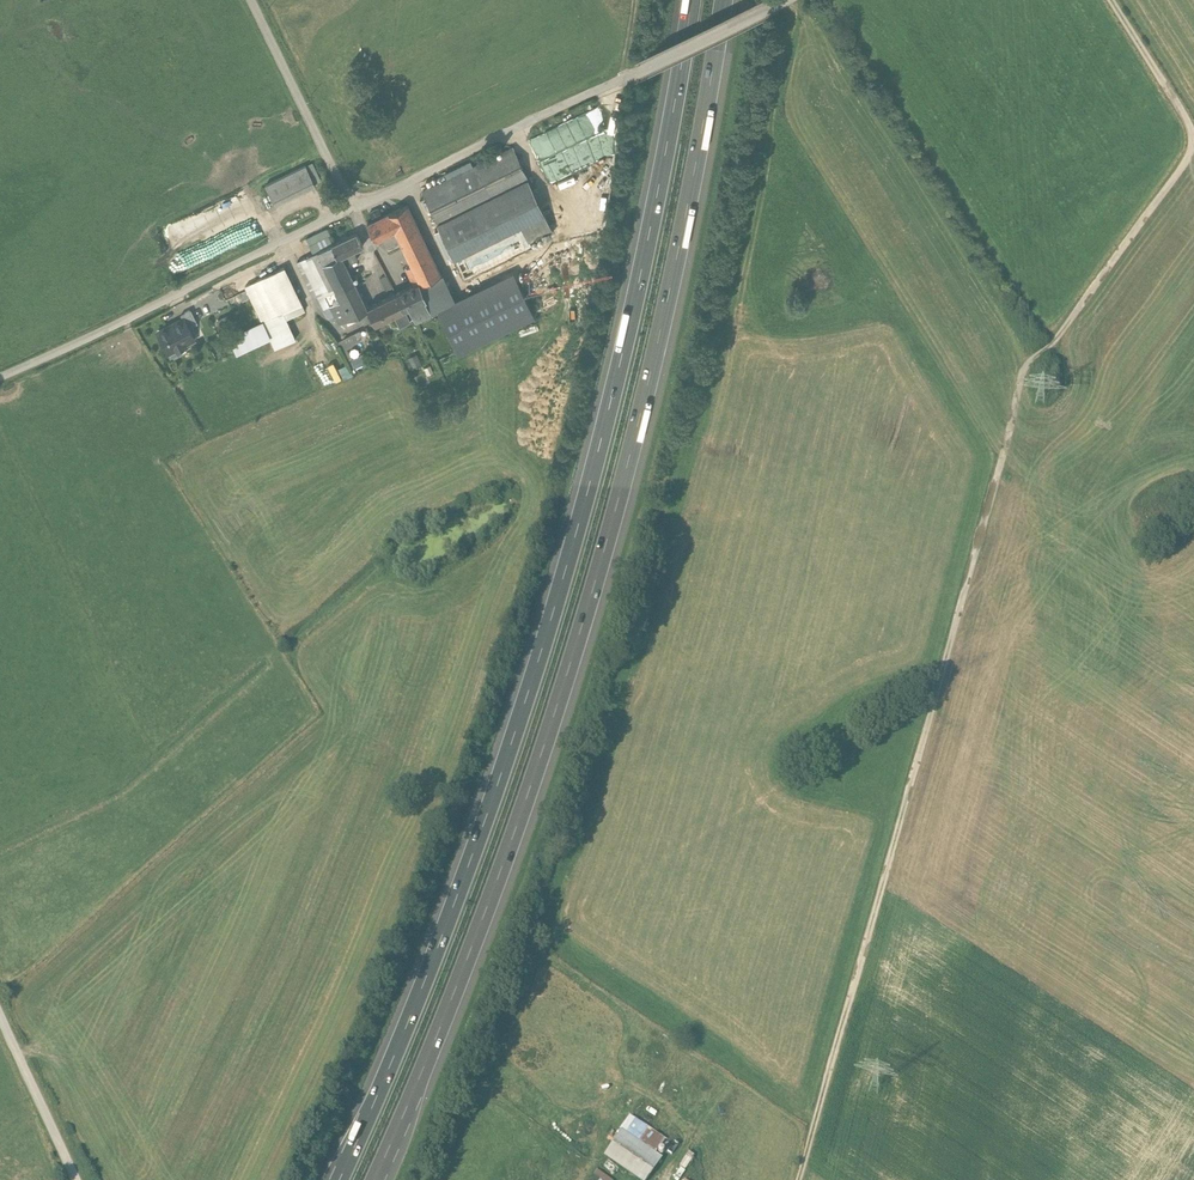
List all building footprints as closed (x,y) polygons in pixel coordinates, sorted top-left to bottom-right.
[(550,180),(597,161),(594,154),(585,157),(580,143),(542,158),(550,180)] [(512,146),(423,190),(453,253),(455,253),(464,270),(529,237),(530,239),(551,228),(527,179),(528,179),(512,146)] [(315,185),(305,166),(265,185),(269,194),(263,197),(267,205),(273,203),(274,205),(315,185)] [(420,281),(425,298),(447,288),(407,204),(366,224),(374,240),(382,236),(388,250),(402,244),(413,266),(420,281)] [(313,243),(318,251),(331,245),(333,244),(328,236),(331,235),(328,229),(306,239),(309,246),(313,243)] [(333,244),(331,245),(337,258),(341,256),(353,250),(363,246),(356,233),(333,244)] [(318,251),(323,262),(336,290),(354,281),(346,265),(341,256),(337,258),(331,245),(318,251)] [(357,260),(353,250),(341,256),(346,265),(357,260)] [(317,296),(336,290),(323,262),(318,251),(297,261),(314,297),(317,296)] [(406,269),(413,285),(420,281),(413,266),(406,269)] [(305,310),(284,267),(245,286),(262,321),(229,336),(237,352),(269,337),(275,348),(296,339),(286,319),(305,310)] [(513,271),(453,300),(438,308),(458,351),(533,315),(513,271)] [(379,278),(386,290),(392,286),(386,275),(379,278)] [(367,308),(354,281),(336,290),(340,300),(329,305),(334,315),(338,322),(367,308)] [(413,285),(396,293),(403,308),(409,306),(414,317),(415,319),(431,311),(425,298),(420,281),(413,285)] [(453,300),(447,288),(425,298),(431,311),(438,308),(453,300)] [(336,290),(317,296),(322,309),(328,318),(334,315),(329,305),(340,300),(336,290)] [(399,324),(414,317),(409,306),(403,308),(396,293),(367,307),(374,322),(394,313),(399,324)] [(180,314),(182,318),(183,318),(188,327),(197,323),(190,309),(180,314)] [(194,339),(188,327),(183,318),(182,318),(175,322),(175,321),(166,325),(167,326),(157,331),(171,358),(178,355),(174,349),(194,339)] [(356,367),(371,361),(358,331),(343,337),(356,367)] [(503,1086),(499,1092),(511,1099),(515,1093),(503,1086)] [(536,1130),(540,1122),(527,1116),(523,1124),(536,1130)] [(621,1136),(603,1162),(629,1179),(648,1179),(660,1163),(621,1136)]
